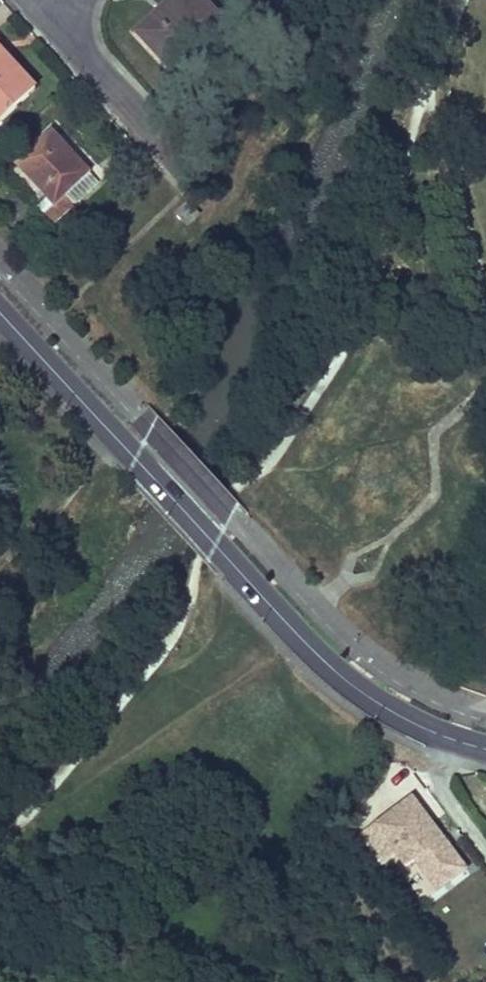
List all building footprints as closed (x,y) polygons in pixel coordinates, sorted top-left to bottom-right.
[(168,69),(188,53),(194,59),(226,29),(199,0),(175,0),(137,34),(168,69)] [(0,53),(0,64),(10,75),(16,70),(0,53)] [(34,89),(16,70),(10,75),(0,64),(0,120),(34,89)] [(51,205),(43,213),(52,223),(73,204),(64,194),(83,175),(88,171),(49,129),(12,162),(47,200),(51,205)] [(83,175),(64,194),(73,204),(92,186),(83,175)] [(47,200),(38,207),(43,213),(51,205),(47,200)] [(469,873),(413,795),(369,826),(355,835),(379,868),(392,859),(425,904),(469,873)]
